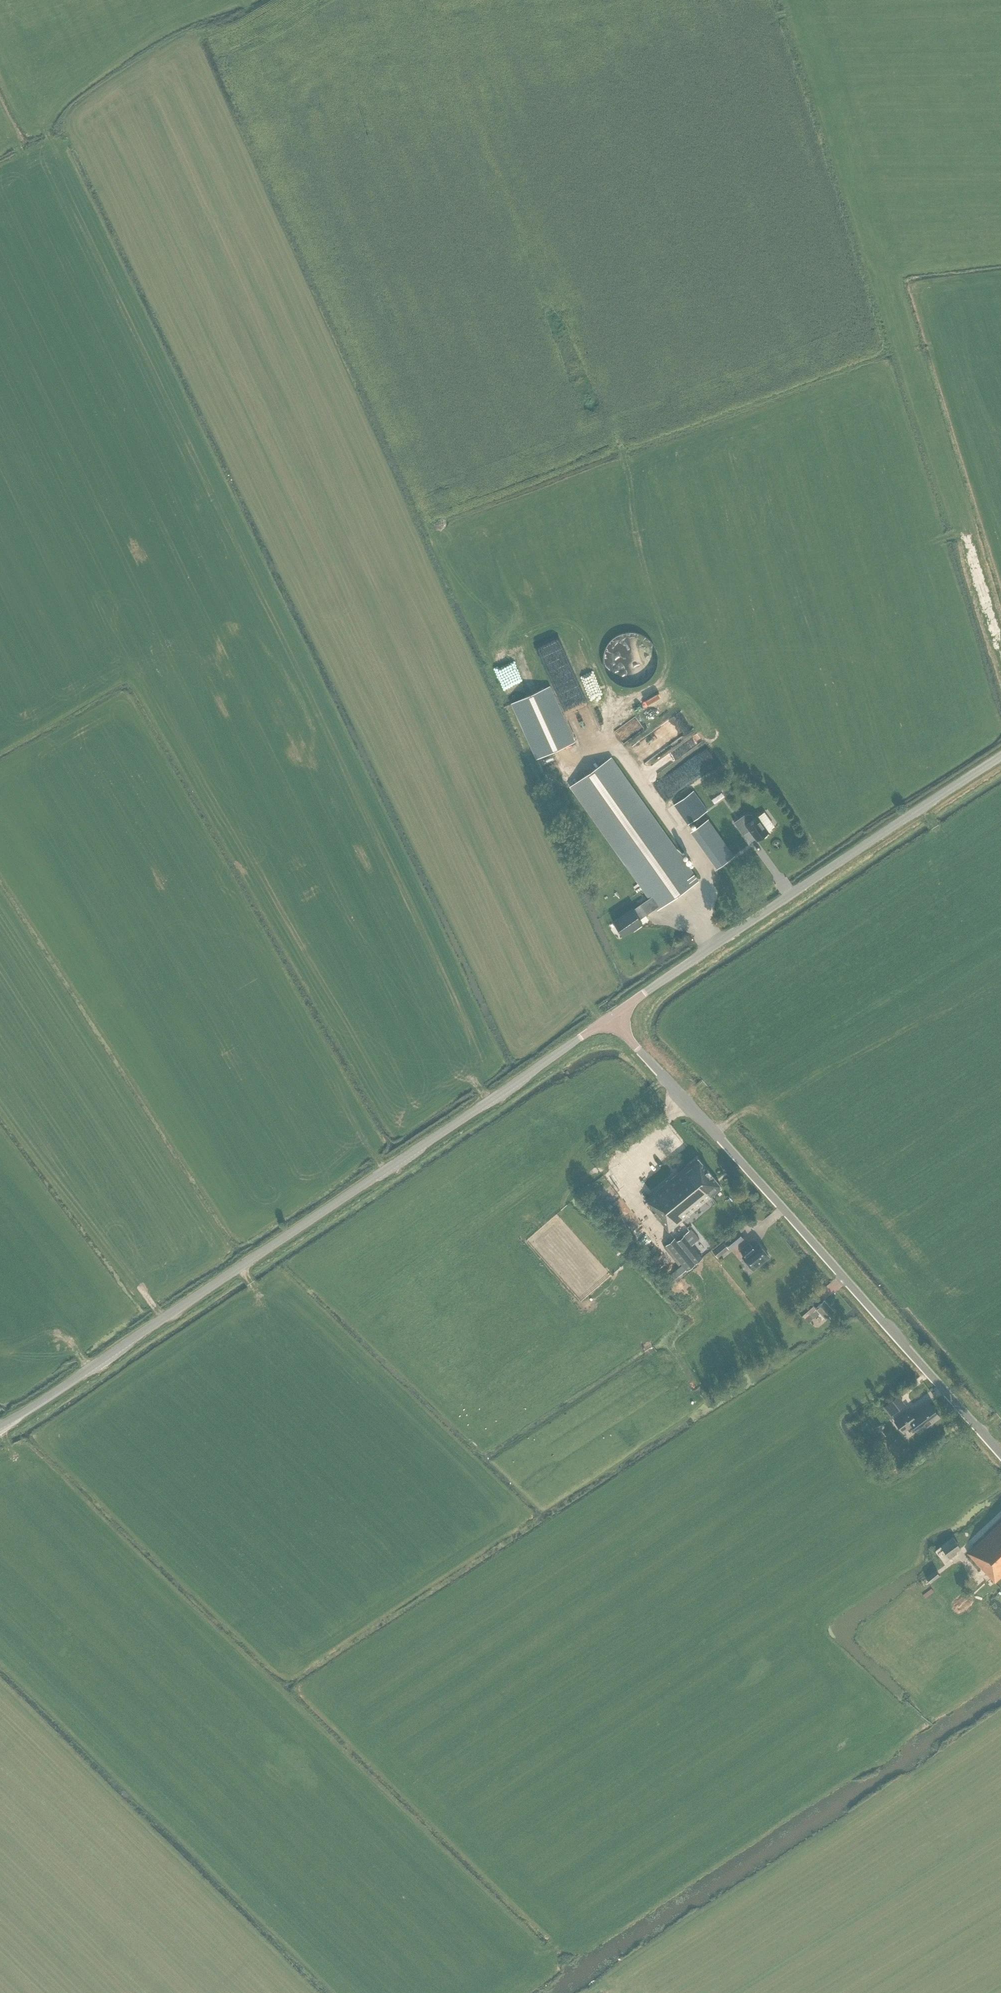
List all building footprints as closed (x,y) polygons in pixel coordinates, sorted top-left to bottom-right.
[(558,632),(535,640),(538,648),(561,640),(558,632)] [(613,672),(652,679),(658,646),(634,641),(620,639),(613,672)] [(512,704),(537,759),(574,742),(549,687),(512,704)] [(625,742),(645,726),(636,715),(616,730),(625,742)] [(657,910),(698,881),(611,758),(570,787),(613,847),(649,899),(633,910),(632,909),(613,922),(622,936),(634,928),(635,929),(642,924),(639,920),(656,908),(657,910)] [(726,781),(721,785),(724,790),(730,786),(726,781)] [(718,788),(708,795),(714,804),(724,797),(718,788)] [(745,815),(734,822),(743,835),(749,830),(757,841),(762,837),(764,837),(767,835),(767,833),(769,832),(757,816),(754,818),(752,815),(748,814),(746,815),(745,815)] [(692,830),(718,867),(734,856),(708,819),(692,830)] [(650,1209),(669,1232),(722,1188),(697,1158),(645,1200),(651,1207),(650,1209)] [(702,1257),(692,1245),(700,1239),(692,1229),(677,1241),(674,1238),(665,1245),(686,1271),(702,1257)] [(743,1239),(737,1232),(725,1242),(731,1249),(743,1239)] [(729,1249),(723,1243),(713,1252),(718,1258),(729,1249)] [(742,1257),(753,1270),(769,1257),(759,1244),(753,1248),(749,1243),(741,1250),(745,1255),(742,1257)] [(686,1270),(681,1265),(668,1276),(672,1282),(686,1270)] [(813,1318),(819,1313),(822,1316),(821,1316),(824,1319),(825,1319),(834,1312),(824,1301),(815,1308),(810,1303),(798,1312),(804,1318),(809,1314),(813,1318)] [(883,1406),(890,1416),(894,1413),(887,1404),(883,1406)] [(895,1422),(903,1432),(912,1426),(918,1434),(940,1417),(930,1404),(914,1417),(913,1416),(912,1416),(909,1412),(895,1422)] [(967,1554),(995,1583),(1000,1577),(1000,1522),(967,1554)] [(957,1554),(955,1552),(960,1549),(953,1538),(941,1546),(949,1559),(957,1554)] [(925,1577),(929,1583),(939,1576),(935,1570),(925,1577)]
